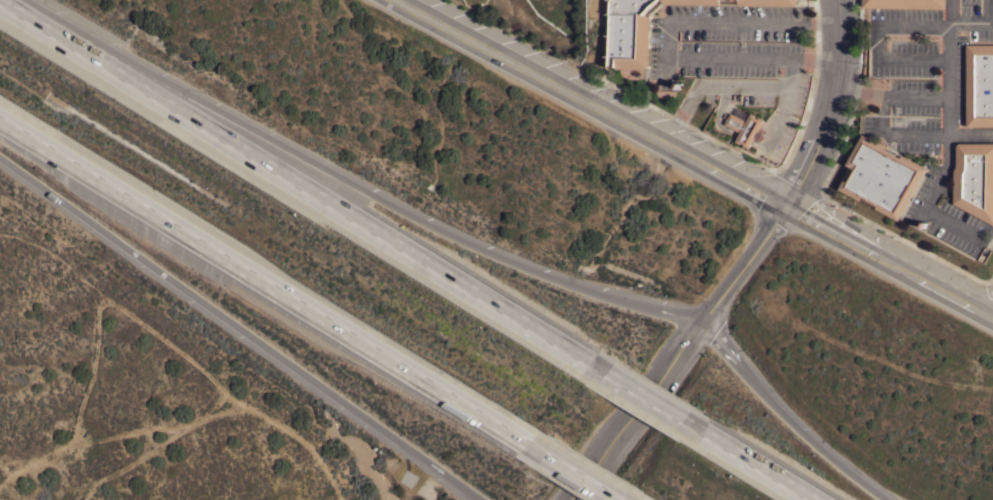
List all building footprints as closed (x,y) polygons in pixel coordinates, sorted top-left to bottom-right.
[(575,25),(569,25),(570,13),(566,13),(567,0),(576,1),(575,25)] [(606,10),(606,0),(607,0),(658,0),(645,13),(651,16),(651,68),(618,68),(618,66),(606,66),(606,47),(605,47),(605,42),(606,42),(606,26),(605,26),(605,21),(607,21),(607,10),(606,10)] [(864,6),(864,0),(947,0),(947,8),(864,6)] [(967,44),(992,44),(992,126),(967,126),(967,44)] [(753,112),(758,114),(757,116),(760,118),(761,116),(766,119),(760,130),(758,129),(755,135),(757,136),(751,148),(746,145),(746,143),(743,142),(743,143),(738,141),(742,132),(726,124),(728,120),(727,120),(729,116),(730,117),(732,112),(735,114),(738,108),(751,115),(753,112)] [(900,220),(878,208),(879,206),(864,198),(863,200),(841,189),(853,167),(848,165),(864,134),(888,147),(886,150),(901,158),(903,155),(927,168),(900,220)] [(961,143),(992,142),(992,222),(955,202),(955,170),(957,166),(957,145),(958,144),(959,143),(961,143)]
